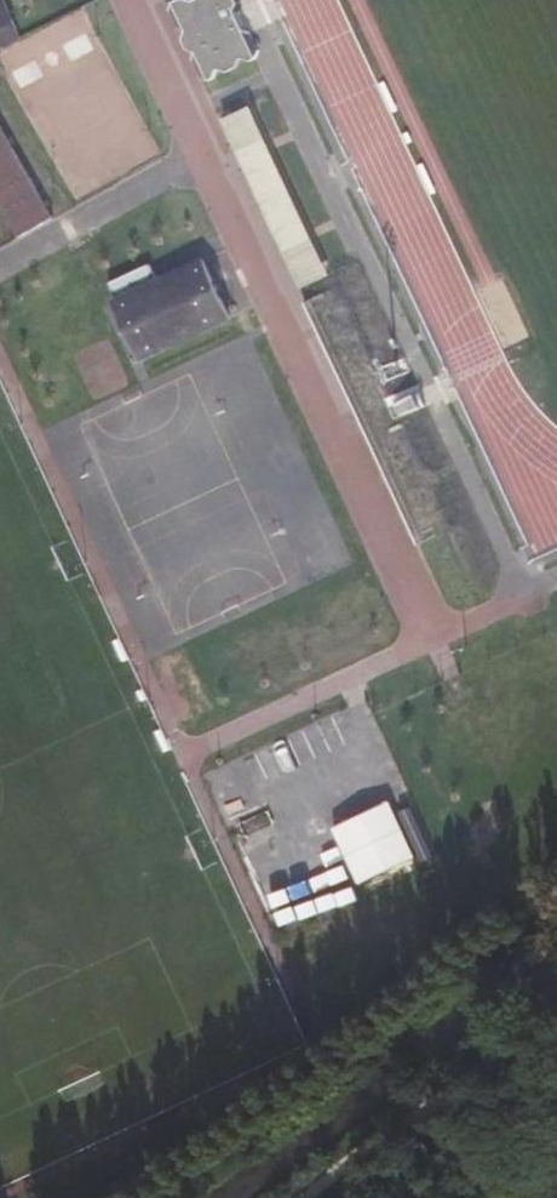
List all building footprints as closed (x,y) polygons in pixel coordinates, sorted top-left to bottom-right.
[(4,0),(0,0),(0,39),(18,33),(4,0)] [(236,0),(171,0),(170,1),(171,10),(177,16),(185,25),(183,35),(188,42),(191,44),(197,57),(200,69),(204,73),(213,71),(222,65),(234,62),(248,54),(257,54),(259,50),(257,40),(250,35),(243,29),(238,20),(235,11),(236,0)] [(324,271),(249,104),(227,115),(303,281),(324,271)] [(17,236),(50,218),(0,128),(0,206),(17,236)] [(137,356),(226,319),(199,266),(156,283),(149,267),(107,284),(137,356)] [(415,856),(389,800),(331,828),(355,881),(415,856)]
